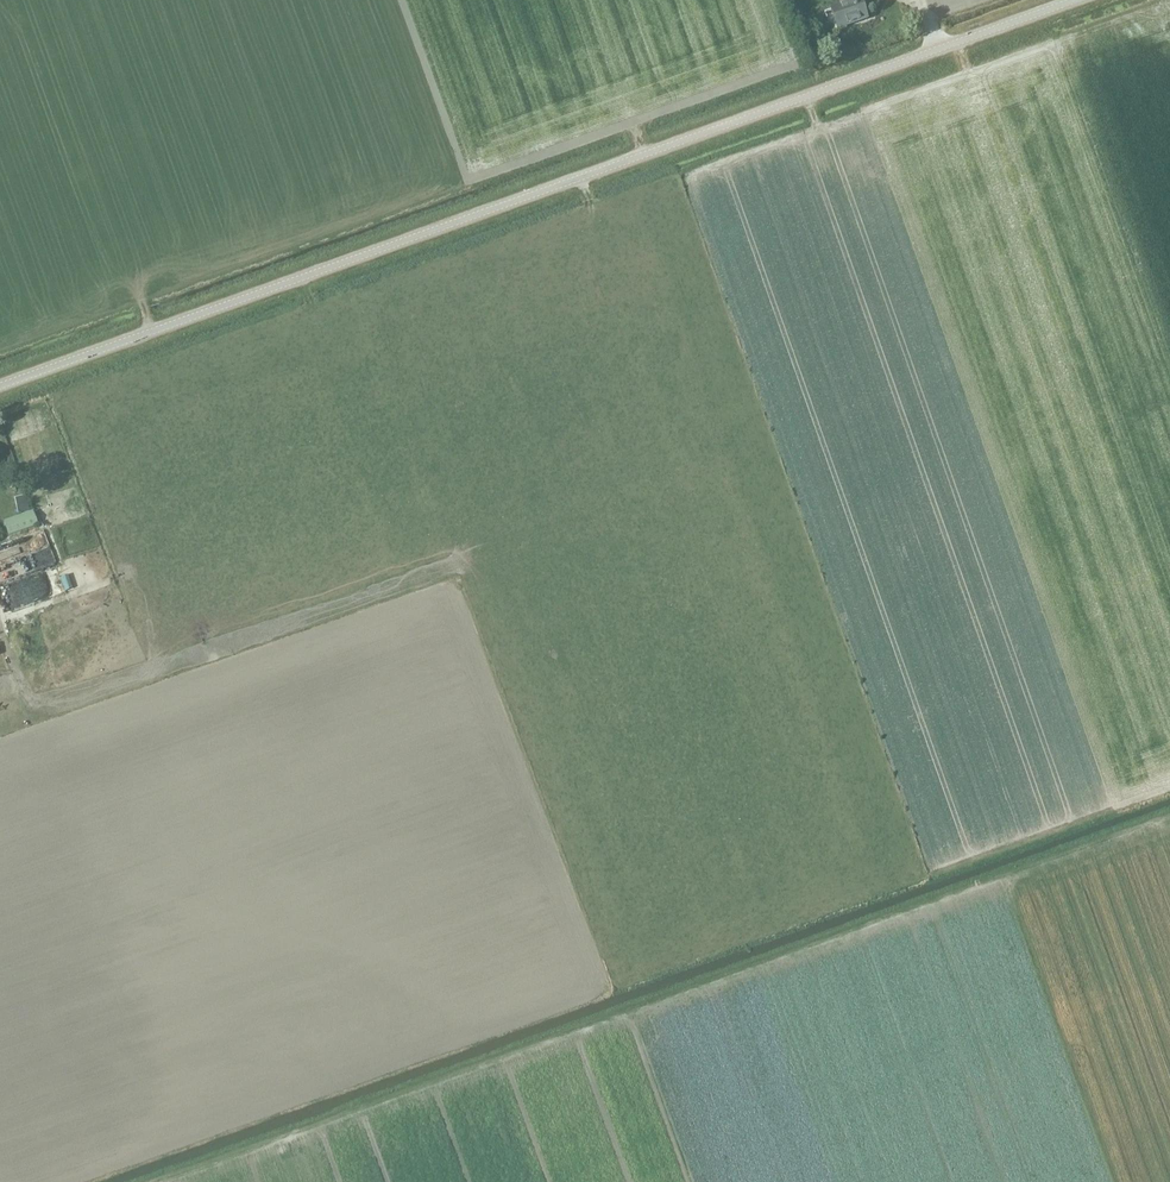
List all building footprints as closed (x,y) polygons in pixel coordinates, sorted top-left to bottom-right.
[(850,3),(831,10),(838,30),(868,20),(861,0),(849,0),(850,3)] [(9,536),(37,526),(33,512),(4,523),(9,536)]
